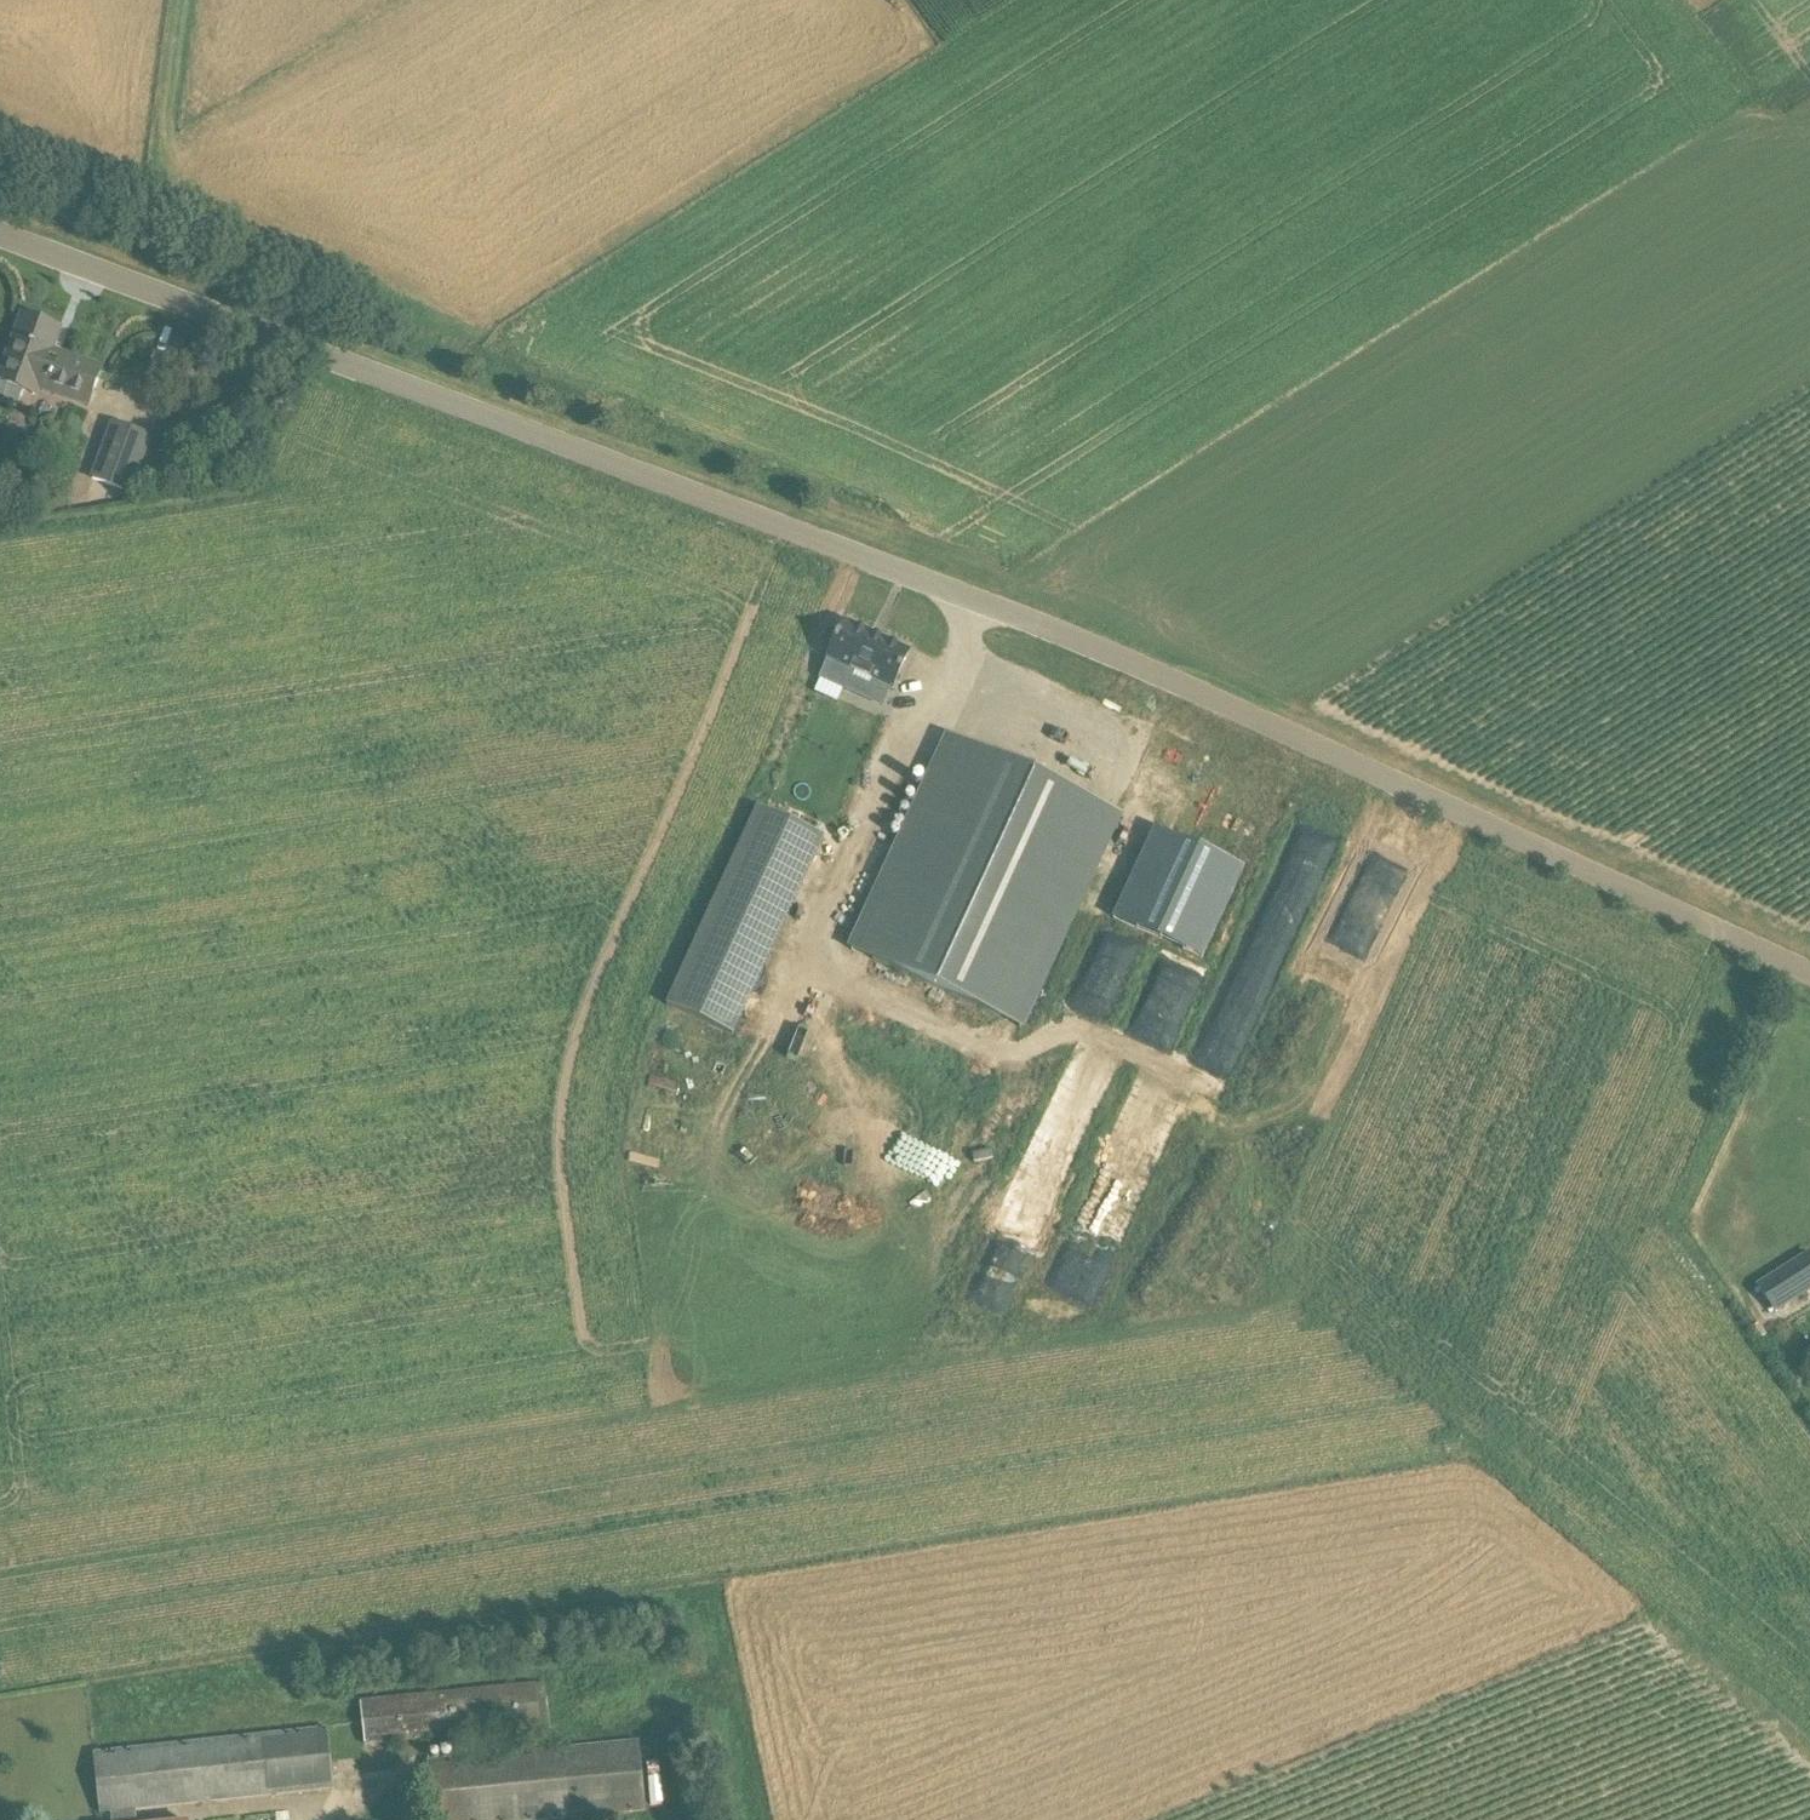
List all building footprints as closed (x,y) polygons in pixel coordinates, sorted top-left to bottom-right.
[(24,316),(0,380),(0,382),(27,392),(30,383),(90,405),(103,370),(62,355),(60,360),(50,356),(60,329),(24,316)] [(152,437),(114,424),(94,479),(132,492),(152,437)] [(910,653),(844,623),(827,660),(852,672),(844,688),(869,700),(877,683),(892,690),(910,653)] [(1005,761),(951,736),(852,951),(1021,1028),(1119,814),(1013,764),(1015,760),(1007,757),(1005,761)] [(757,807),(757,808),(756,809),(667,1005),(735,1036),(825,838),(757,807)] [(1154,826),(1113,918),(1203,959),(1245,868),(1154,826)] [(996,1229),(968,1301),(1004,1314),(1024,1262),(1024,1263),(1032,1242),(996,1229)] [(1779,1307),(1798,1293),(1809,1286),(1809,1252),(1757,1287),(1773,1310),(1779,1307)] [(541,1687),(364,1703),(368,1745),(544,1729),(541,1687)] [(328,1730),(94,1754),(100,1814),(111,1813),(112,1819),(138,1819),(137,1810),(335,1788),(328,1730)] [(432,1763),(437,1819),(545,1819),(583,1817),(645,1811),(641,1744),(432,1763)]
